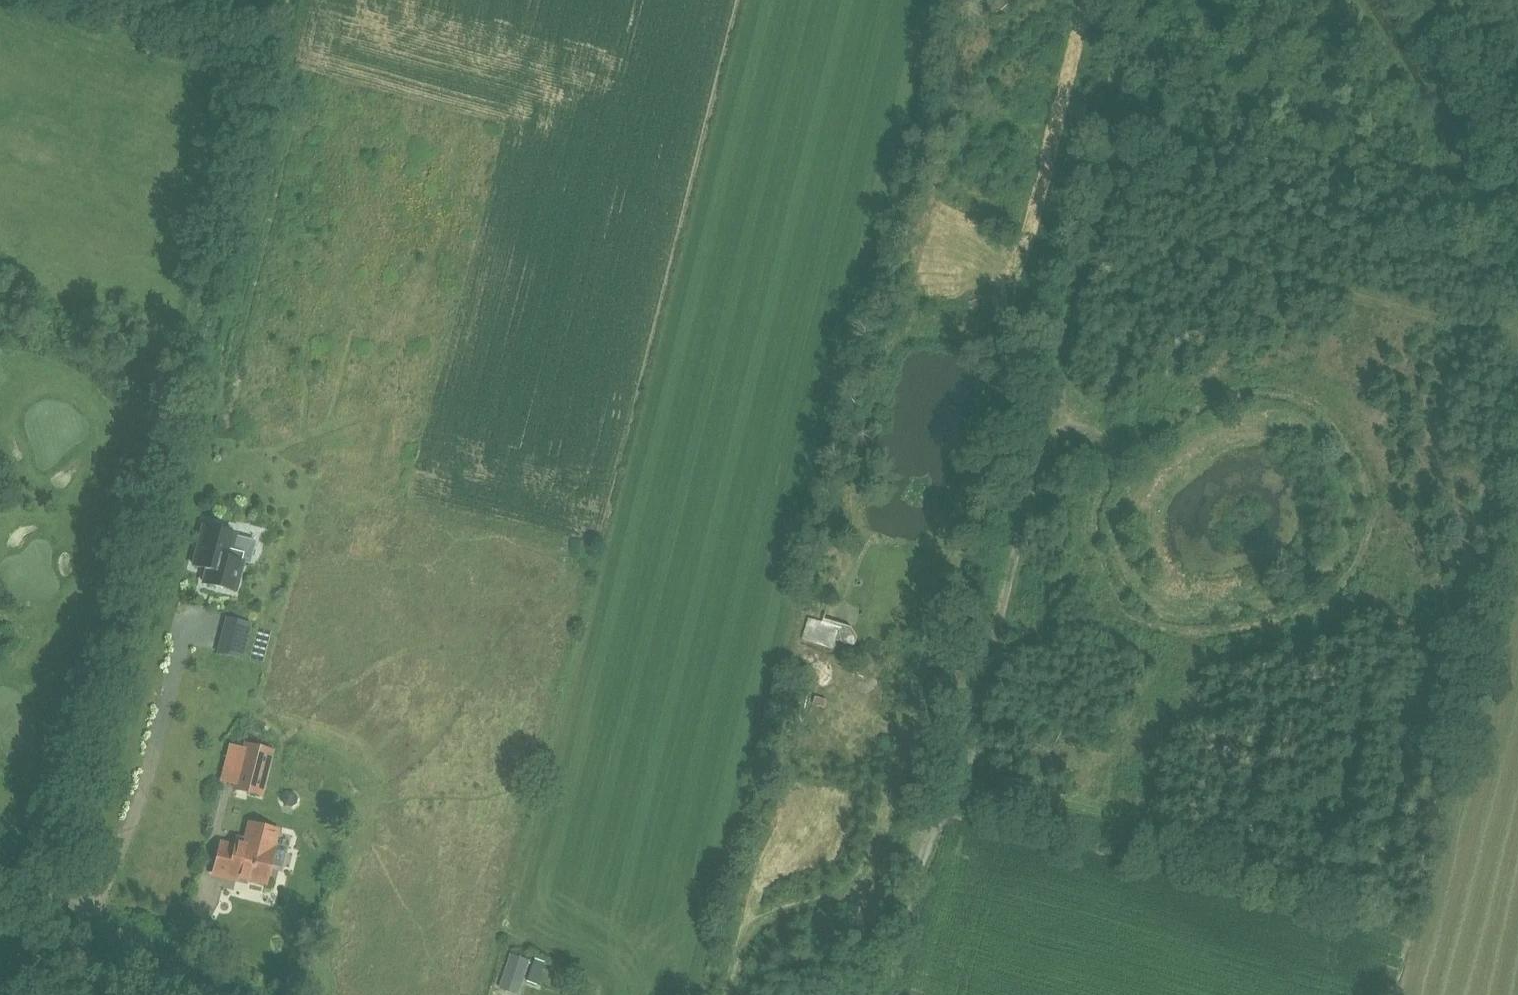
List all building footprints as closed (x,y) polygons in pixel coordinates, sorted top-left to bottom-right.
[(203,584),(235,592),(243,561),(242,560),(244,552),(231,549),(235,533),(204,525),(193,565),(207,569),(203,584)] [(858,635),(810,619),(803,640),(833,650),(836,642),(854,648),(858,635)] [(245,742),(241,757),(233,788),(262,795),(274,749),(245,742)] [(244,837),(236,835),(233,846),(221,843),(213,873),(228,877),(228,873),(266,883),(280,827),(248,819),(244,837)]
